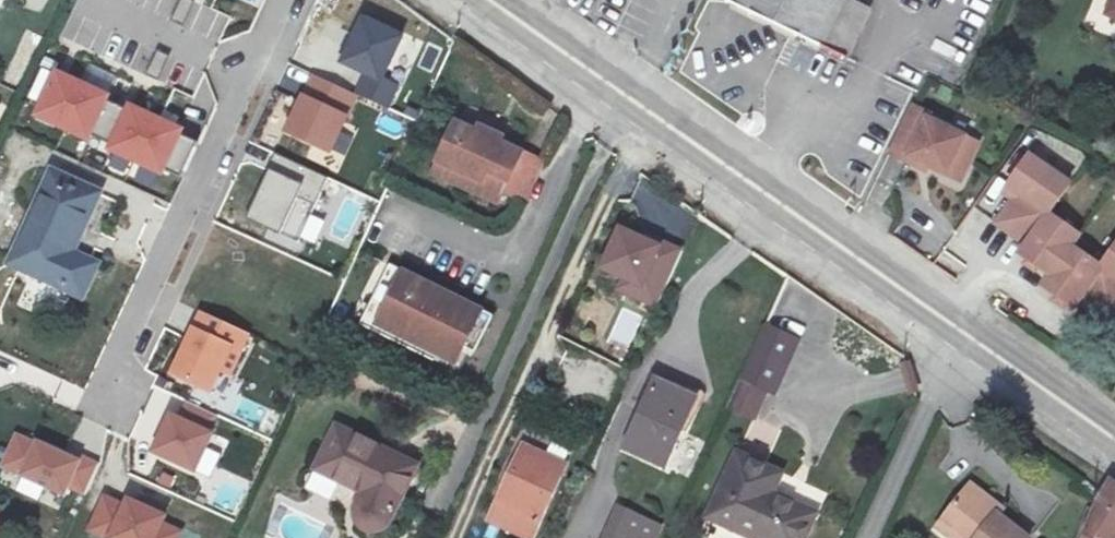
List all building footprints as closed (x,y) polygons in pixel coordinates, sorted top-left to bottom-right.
[(729,8),(895,90),(919,41),(892,25),(905,0),(733,0),(729,8)] [(402,32),(358,11),(336,61),(361,73),(353,92),(359,94),(387,108),(398,85),(382,77),(402,32)] [(110,93),(53,66),(31,116),(87,142),(110,93)] [(353,92),(311,73),(303,92),(300,90),(280,131),(329,153),(359,94),(353,92)] [(183,127),(126,100),(103,151),(160,177),(183,127)] [(931,120),(912,111),(894,148),(896,151),(912,157),(909,162),(946,180),(955,163),(968,169),(978,149),(929,125),(931,120)] [(511,178),(503,196),(524,204),(543,166),(507,150),(512,142),(496,135),(493,142),(457,125),(439,162),(484,182),(491,168),(511,178)] [(326,177),(273,151),(245,216),(297,242),(326,177)] [(496,206),(503,196),(511,178),(491,168),(484,182),(439,162),(431,178),(496,206)] [(1038,168),(1016,198),(1025,205),(1004,235),(1034,257),(1027,265),(1058,287),(1050,298),(1080,320),(1087,310),(1114,331),(1114,271),(1108,280),(1078,259),(1086,248),(1056,226),(1077,196),(1038,168)] [(53,174),(10,269),(82,304),(99,270),(74,257),(102,197),(53,174)] [(663,248),(617,226),(598,271),(620,283),(614,293),(653,313),(683,250),(667,241),(663,248)] [(398,280),(374,329),(451,367),(476,317),(398,280)] [(252,337),(199,311),(166,376),(211,397),(222,376),(232,381),(252,337)] [(771,325),(729,409),(760,423),(798,339),(771,325)] [(708,403),(656,379),(624,449),(674,474),(708,403)] [(215,433),(170,413),(148,454),(195,477),(215,433)] [(16,432),(0,464),(0,472),(62,501),(69,491),(85,497),(99,463),(85,455),(83,462),(16,432)] [(340,475),(334,486),(362,500),(354,517),(355,523),(358,528),(361,531),(365,532),(371,535),(377,535),(383,533),(390,529),(413,481),(388,468),(394,458),(336,432),(319,465),(340,475)] [(527,449),(494,523),(525,537),(538,537),(570,469),(527,449)] [(740,453),(712,519),(753,537),(809,537),(819,514),(777,494),(786,474),(740,453)] [(312,477),(334,486),(340,475),(319,465),(312,477)] [(211,503),(238,515),(252,481),(225,470),(211,503)] [(1112,478),(1098,502),(1084,537),(1114,537),(1114,480),(1112,478)] [(969,484),(943,521),(968,537),(1031,537),(1032,536),(988,505),(992,500),(969,484)] [(104,494),(84,533),(94,537),(182,537),(185,532),(166,526),(168,517),(126,498),(124,504),(104,494)] [(622,509),(607,537),(664,537),(667,532),(622,509)]
